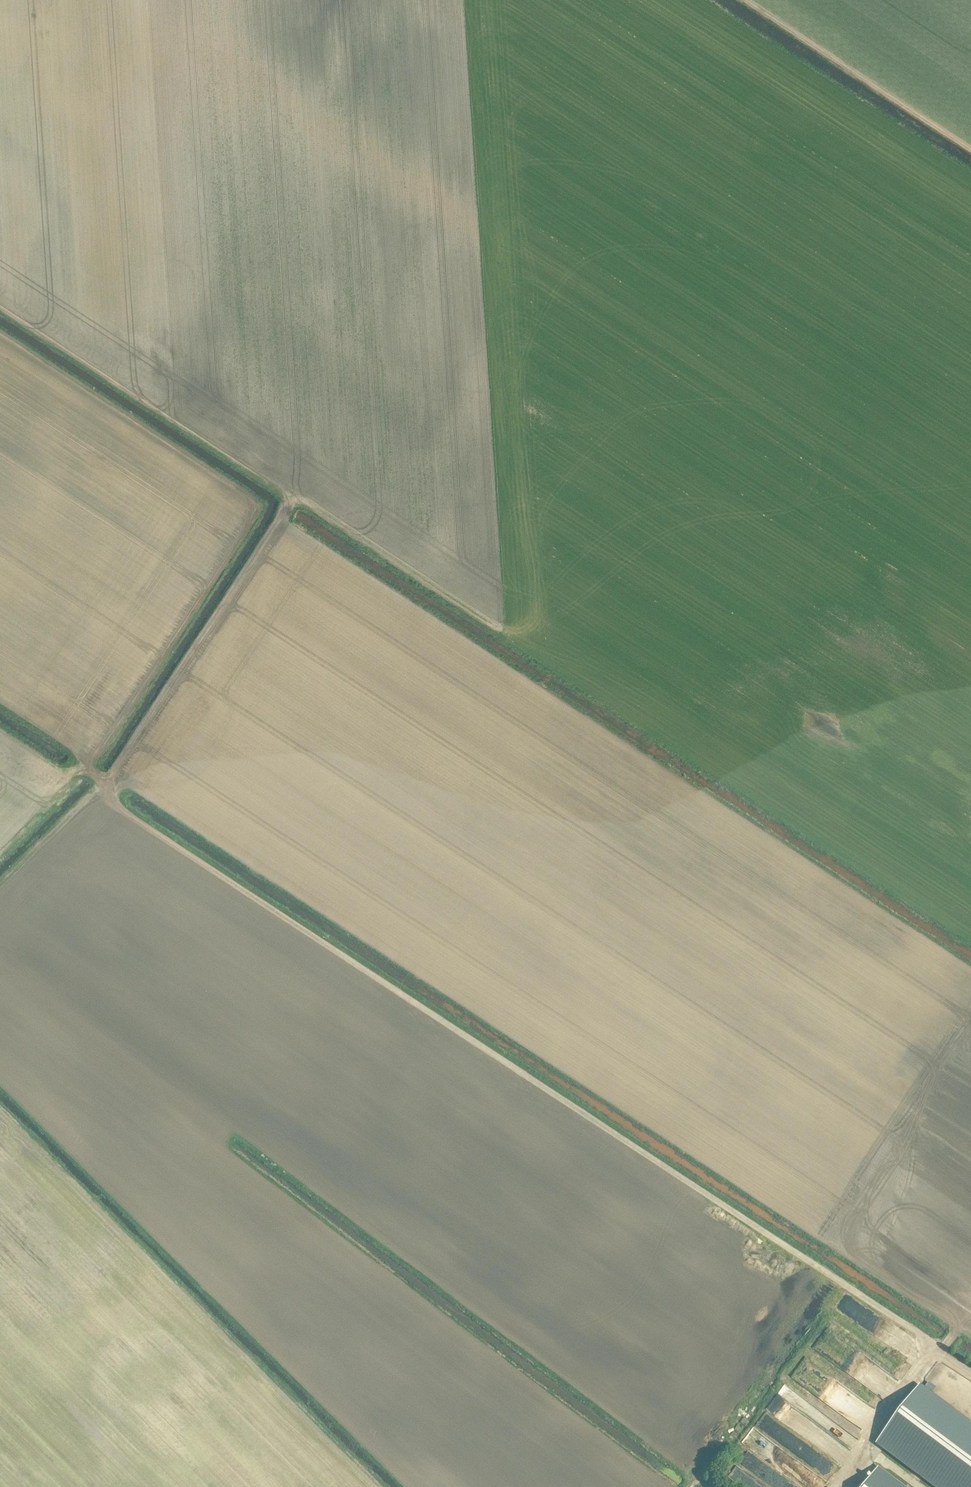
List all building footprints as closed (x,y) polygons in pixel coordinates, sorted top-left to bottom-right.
[(919,1386),(875,1445),(930,1486),(970,1486),(970,1424),(919,1386)] [(753,1464),(753,1454),(744,1454),(744,1465),(753,1464)] [(773,1484),(778,1478),(782,1482),(778,1486),(787,1486),(791,1483),(772,1466),(768,1470),(765,1466),(760,1472),(773,1484)] [(745,1486),(755,1486),(749,1482),(752,1479),(738,1467),(731,1475),(745,1486)] [(877,1470),(872,1477),(865,1486),(900,1486),(877,1470)]
